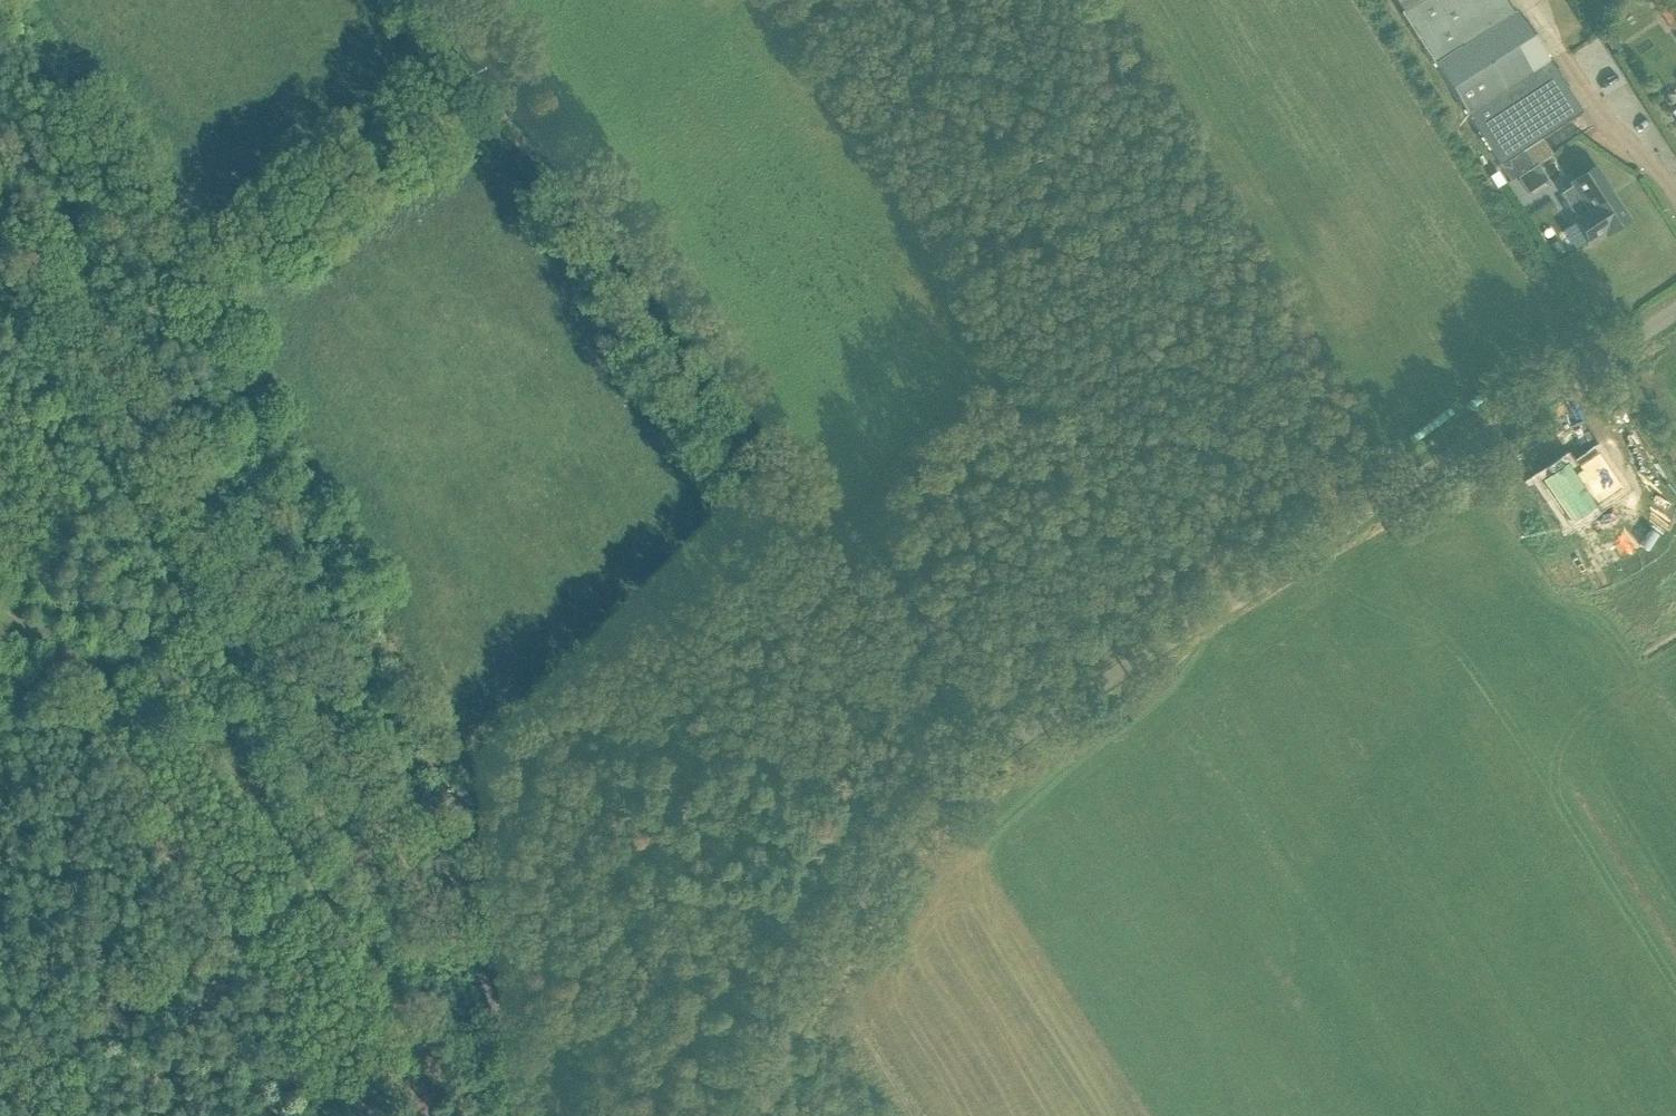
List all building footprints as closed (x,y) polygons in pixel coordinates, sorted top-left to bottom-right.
[(1404,12),(1400,14),(1433,64),(1499,166),(1509,181),(1531,167),(1550,154),(1541,139),(1581,113),(1515,10),(1512,12),(1504,0),(1396,0),(1404,12)] [(1662,3),(1656,8),(1661,16),(1668,12),(1662,3)] [(1605,27),(1598,32),(1613,53),(1620,48),(1605,27)] [(1497,172),(1489,178),(1496,189),(1505,184),(1497,172)] [(1591,242),(1625,219),(1594,172),(1560,194),(1577,220),(1591,242)] [(1587,501),(1599,493),(1604,501),(1620,490),(1596,455),(1576,469),(1579,473),(1572,478),(1563,466),(1540,482),(1567,522),(1590,506),(1587,501)]
